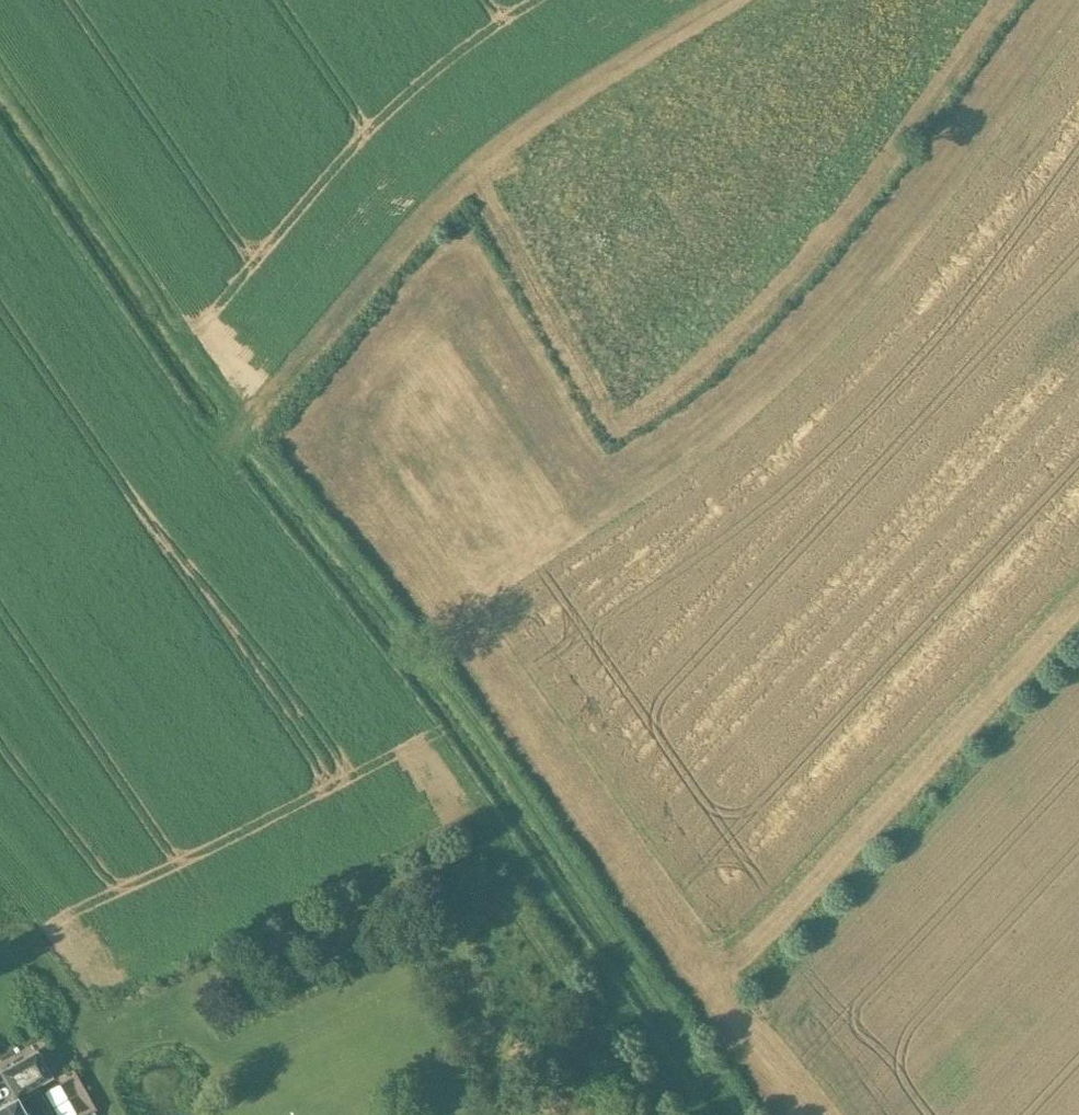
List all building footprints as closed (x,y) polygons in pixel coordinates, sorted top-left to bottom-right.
[(16,1094),(0,1104),(0,1114),(52,1114),(34,1084),(50,1075),(36,1051),(2,1071),(16,1094)]
